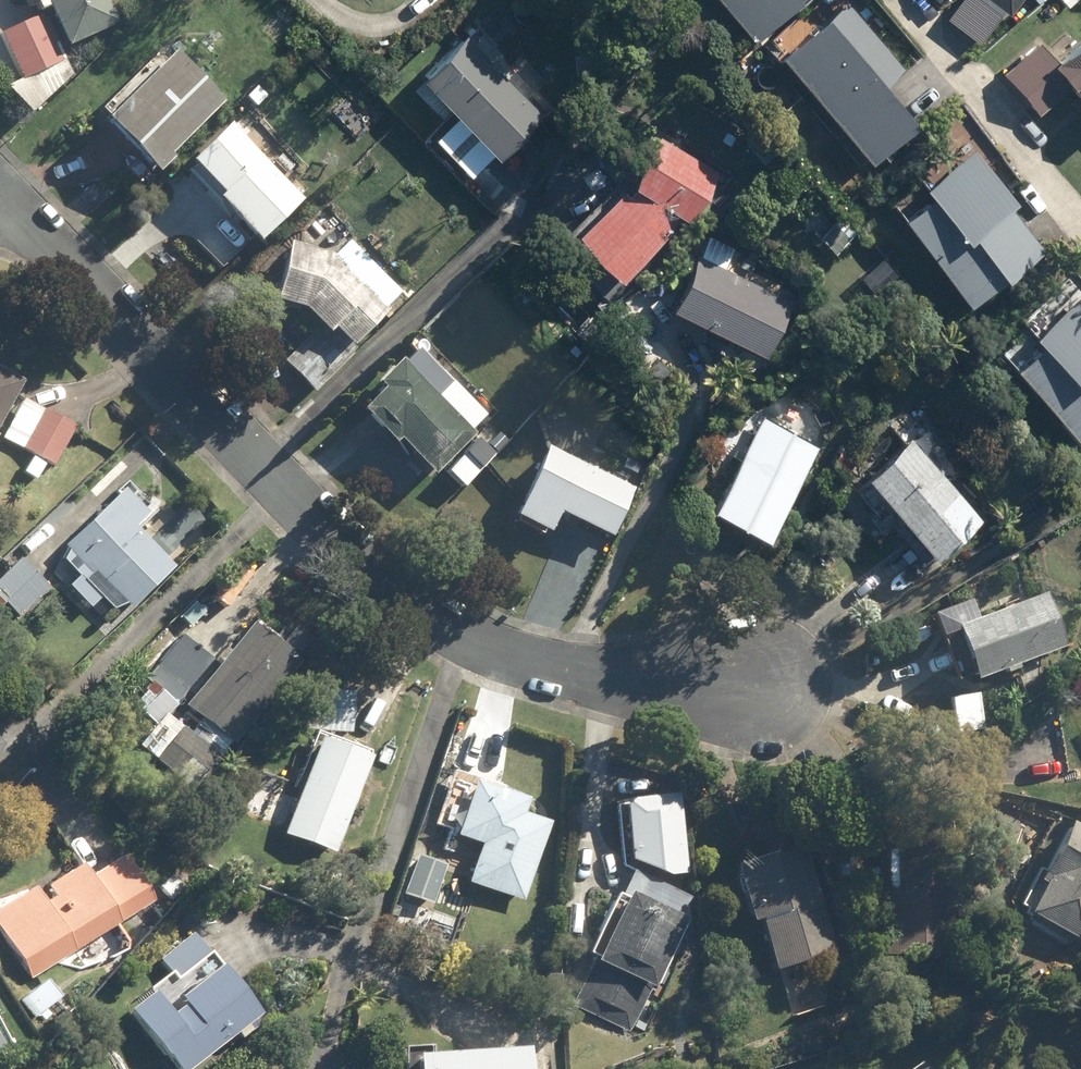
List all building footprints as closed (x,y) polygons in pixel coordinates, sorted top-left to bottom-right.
[(109,0),(47,0),(71,51),(122,26),(109,0)] [(749,42),(794,5),(790,0),(713,0),(749,42)] [(1009,17),(1022,0),(986,0),(1009,17)] [(784,62),(874,169),(919,131),(883,88),(903,72),(849,7),(784,62)] [(41,18),(3,37),(25,84),(64,65),(41,18)] [(468,41),(423,83),(459,121),(436,144),(471,181),(494,159),(498,162),(542,119),(468,41)] [(1079,98),(1071,105),(1080,118),(1080,49),(1060,66),(1041,43),(1003,74),(1038,116),(1071,89),(1079,98)] [(178,56),(108,125),(161,178),(175,163),(171,159),(226,104),(178,56)] [(257,86),(246,96),(257,107),(268,97),(257,86)] [(191,167),(223,201),(219,205),(261,248),(304,206),(231,129),(191,167)] [(627,192),(631,193),(625,200),(619,195),(575,242),(623,287),(681,223),(687,226),(717,175),(657,141),(627,192)] [(934,203),(906,225),(971,311),(1046,255),(1015,213),(1018,211),(978,157),(928,194),(934,203)] [(837,224),(821,239),(836,254),(851,239),(837,224)] [(391,315),(386,311),(401,295),(351,244),(337,258),(291,248),(278,308),(304,314),(329,339),(335,334),(354,352),(391,315)] [(767,361),(794,306),(702,260),(674,314),(767,361)] [(1017,376),(1080,450),(1080,302),(1034,342),(1043,353),(1017,376)] [(387,395),(364,417),(397,451),(402,445),(436,481),(476,439),(404,366),(380,389),(387,395)] [(22,381),(0,369),(0,422),(22,381)] [(24,396),(2,438),(55,467),(78,424),(24,396)] [(766,420),(715,519),(770,548),(821,449),(766,420)] [(983,524),(914,444),(869,483),(937,563),(983,524)] [(551,453),(517,521),(552,537),(561,518),(611,543),(636,494),(551,453)] [(466,456),(448,475),(464,490),(482,471),(466,456)] [(125,488),(65,545),(88,569),(91,566),(131,609),(176,566),(137,525),(149,514),(125,488)] [(0,579),(0,599),(19,618),(51,587),(22,558),(0,579)] [(1048,593),(958,627),(979,680),(1068,646),(1048,593)] [(184,726),(157,759),(192,788),(231,741),(235,744),(301,663),(253,624),(187,706),(208,722),(196,736),(184,726)] [(175,639),(166,629),(154,641),(163,650),(175,639)] [(184,636),(150,679),(179,702),(213,659),(184,636)] [(299,729),(352,734),(354,692),(302,688),(299,729)] [(320,738),(284,833),(337,853),(373,757),(320,738)] [(483,845),(470,882),(525,901),(551,822),(524,813),(529,799),(455,773),(438,826),(456,832),(455,836),(483,845)] [(1032,914),(1080,941),(1080,826),(1074,822),(1042,879),(1049,883),(1032,914)] [(693,851),(663,836),(651,859),(682,874),(693,851)] [(806,848),(738,868),(754,923),(763,920),(776,967),(836,950),(806,848)] [(887,850),(887,954),(954,954),(954,850),(887,850)] [(0,910),(0,926),(32,978),(156,901),(127,854),(90,877),(82,864),(49,885),(55,895),(44,902),(35,888),(0,910)] [(419,859),(408,892),(430,900),(442,866),(419,859)] [(173,877),(160,886),(173,901),(184,891),(173,877)] [(685,920),(628,893),(575,1006),(631,1032),(685,920)] [(178,979),(210,953),(195,935),(163,959),(178,979)] [(223,964),(179,1000),(176,996),(166,1005),(156,993),(132,1011),(177,1068),(193,1068),(238,1034),(242,1039),(251,1031),(248,1027),(262,1016),(223,964)] [(49,980),(22,1000),(35,1017),(62,997),(49,980)] [(419,1055),(420,1068),(531,1068),(530,1049),(419,1055)]
